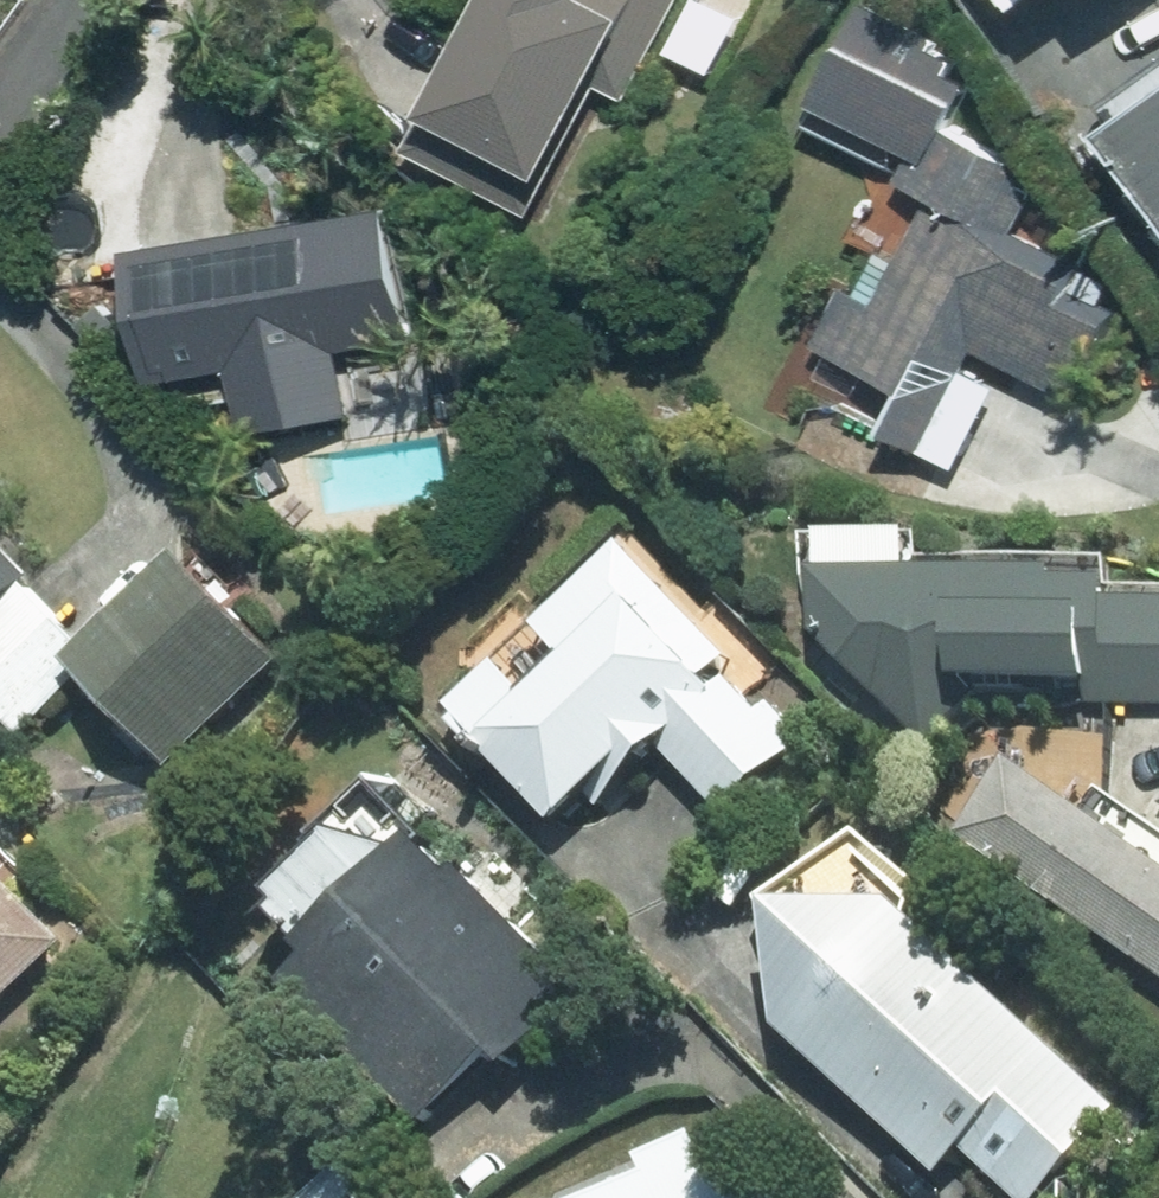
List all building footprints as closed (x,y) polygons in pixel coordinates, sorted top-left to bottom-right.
[(411,150),(529,213),(596,88),(625,103),(680,0),(491,0),(411,150)] [(873,0),(869,0),(817,99),(920,153),(906,177),(937,194),(881,305),(845,285),(817,335),(948,410),(979,352),(1071,402),(1126,293),(1014,234),(1042,180),(953,127),(987,62),(873,0)] [(1106,132),(1158,209),(1158,96),(1106,132)] [(394,201),(139,238),(159,376),(243,364),(253,432),(357,416),(348,353),(415,344),(394,201)] [(0,537),(0,616),(42,578),(0,537)] [(634,547),(459,702),(557,812),(646,733),(723,820),(810,743),(634,547)] [(286,671),(182,558),(65,667),(169,778),(286,671)] [(820,570),(819,635),(927,750),(964,711),(964,688),(1095,691),(1091,706),(1158,707),(1158,574),(820,570)] [(972,841),(1158,972),(1158,860),(1025,766),(972,841)] [(432,841),(285,990),(426,1144),(589,993),(432,841)] [(66,947),(0,881),(0,1010),(66,947)] [(780,910),(785,1032),(943,1176),(969,1148),(1024,1197),(1045,1197),(1125,1112),(898,905),(780,910)] [(557,1197),(747,1197),(713,1126),(557,1197)]
